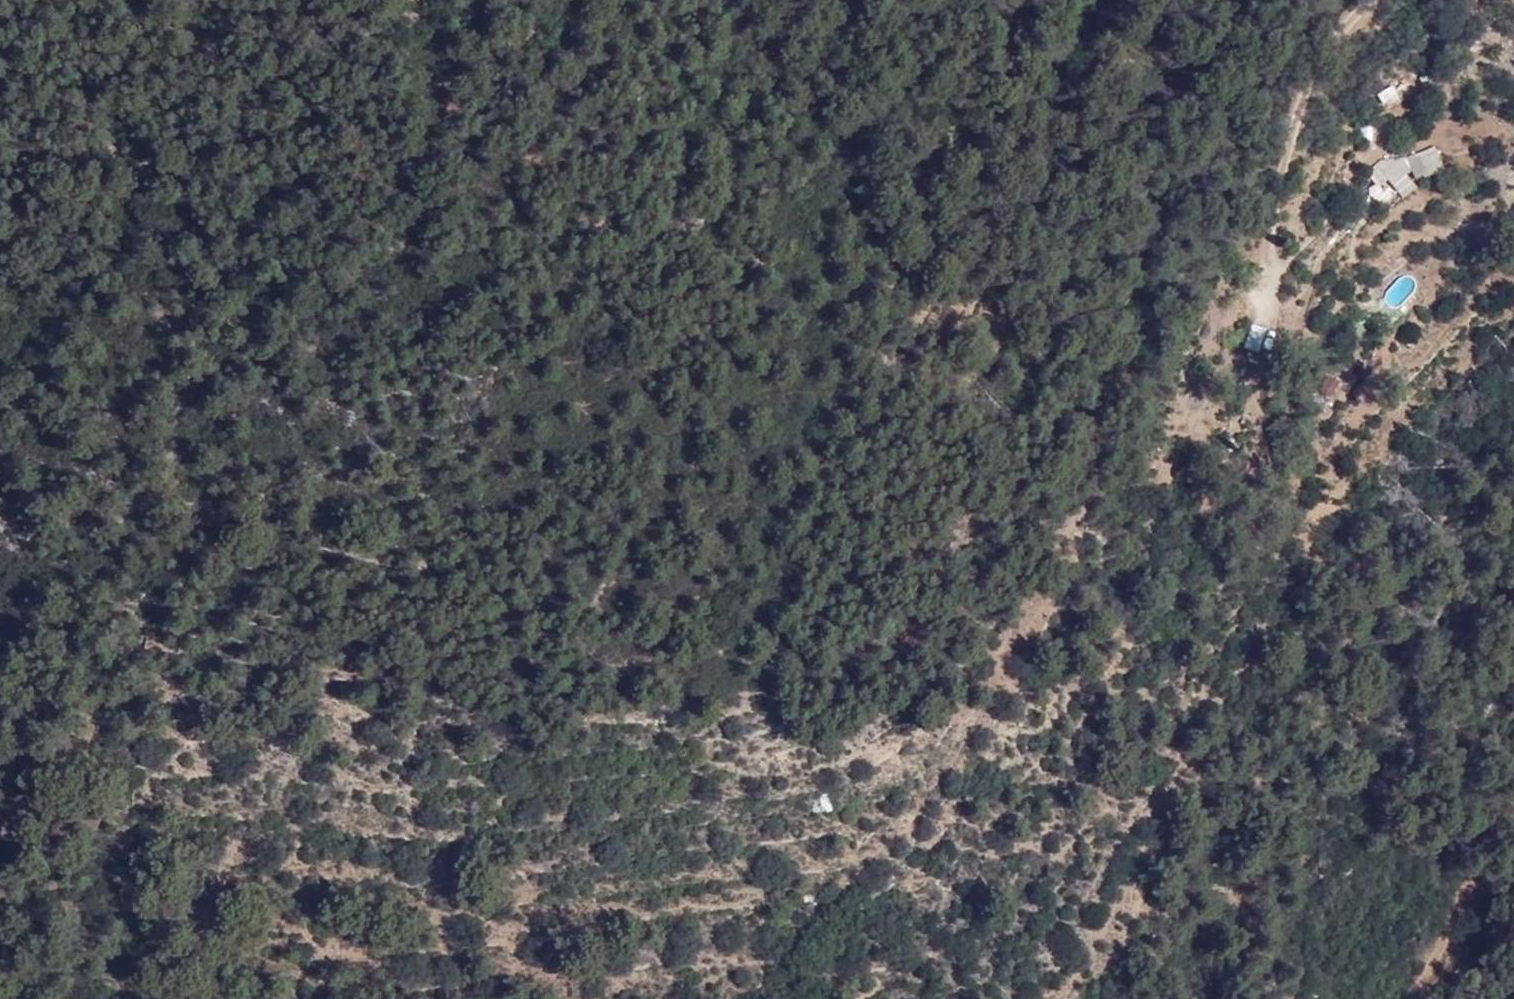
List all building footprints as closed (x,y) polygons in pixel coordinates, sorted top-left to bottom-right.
[(1382,185),(1390,181),(1403,202),(1416,192),(1408,178),(1411,174),(1414,180),(1443,171),(1433,151),(1408,161),(1406,158),(1384,163),(1374,165),(1382,185)] [(1330,397),(1337,381),(1329,375),(1320,391),(1330,397)]
